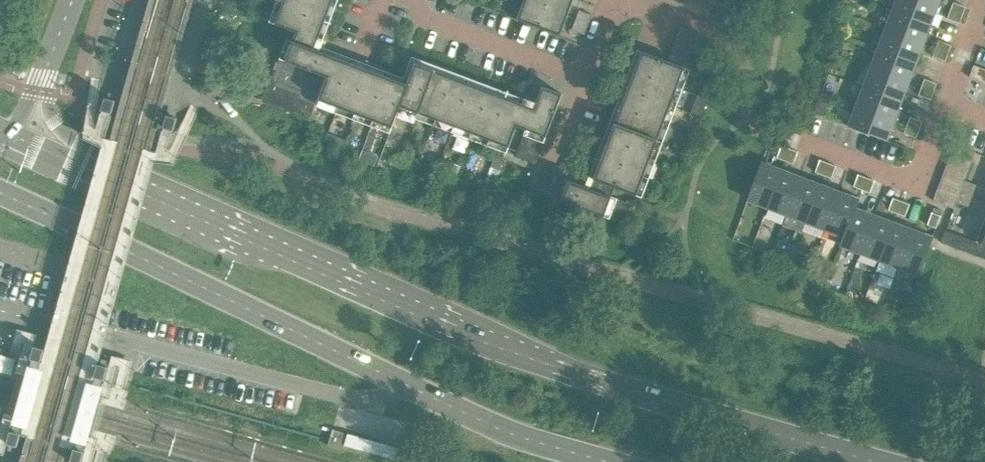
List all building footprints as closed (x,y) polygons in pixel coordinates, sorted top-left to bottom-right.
[(415,63),(407,85),(318,51),(322,41),(318,39),(333,0),(284,0),(276,24),(297,33),(285,62),(279,60),(278,63),(280,63),(266,99),(294,110),(294,112),(311,119),(318,100),(391,128),(400,107),(489,141),(487,146),(506,153),(516,126),(525,129),(515,157),(535,164),(554,115),(562,94),(542,87),(535,104),(525,100),(523,104),(415,63)] [(573,0),(524,0),(524,1),(567,17),(573,0)] [(691,0),(678,0),(676,7),(687,11),(691,0)] [(707,19),(711,8),(691,0),(687,11),(707,19)] [(715,0),(691,0),(711,8),(715,0)] [(938,7),(920,0),(897,0),(893,11),(929,25),(934,12),(936,12),(938,7)] [(560,36),(567,17),(524,1),(517,20),(560,36)] [(962,15),(965,7),(953,3),(950,11),(962,15)] [(588,25),(592,15),(579,10),(575,20),(588,25)] [(924,38),(929,25),(893,11),(886,30),(923,45),(926,38),(924,38)] [(959,24),(962,15),(950,11),(947,19),(959,24)] [(584,35),(588,25),(575,20),(572,30),(584,35)] [(697,47),(701,36),(681,28),(676,39),(697,47)] [(921,51),(923,45),(886,30),(879,49),(914,63),(919,50),(921,51)] [(692,58),(697,47),(676,39),(672,50),(692,58)] [(948,54),(951,45),(939,41),(936,49),(948,54)] [(909,76),(914,63),(879,49),(871,68),(909,83),(911,77),(909,76)] [(945,62),(948,54),(936,49),(933,57),(945,62)] [(688,69),(692,58),(672,50),(668,62),(684,68),(688,69)] [(636,196),(684,68),(668,62),(641,52),(594,178),(589,177),(585,187),(568,181),(561,201),(620,223),(627,203),(611,197),(614,188),(636,196)] [(973,65),(969,77),(984,83),(984,70),(973,65)] [(907,89),(909,83),(871,68),(864,88),(900,101),(905,88),(907,89)] [(933,92),(936,84),(924,79),(921,87),(933,92)] [(930,100),(933,92),(921,87),(918,95),(930,100)] [(895,114),(900,101),(864,88),(857,107),(895,121),(897,115),(895,114)] [(892,127),(895,121),(857,107),(849,126),(885,140),(890,126),(892,127)] [(919,130),(922,122),(910,117),(907,125),(919,130)] [(916,138),(919,130),(907,125),(904,134),(916,138)] [(976,185),(964,181),(975,152),(954,144),(933,201),(954,209),(956,202),(968,207),(976,185)] [(785,161),(789,149),(781,146),(777,158),(785,161)] [(793,164),(797,152),(789,149),(785,161),(793,164)] [(823,176),(827,163),(819,160),(815,173),(823,176)] [(831,179),(836,167),(827,163),(823,176),(831,179)] [(768,207),(782,169),(775,167),(775,169),(761,164),(747,200),(768,207)] [(786,214),(800,179),(787,174),(788,172),(782,169),(768,207),(786,214)] [(861,190),(866,178),(858,175),(853,187),(861,190)] [(869,193),(874,181),(866,178),(861,190),(869,193)] [(805,221),(820,183),(814,181),(813,184),(800,179),(786,214),(805,221)] [(825,229),(838,193),(825,188),(826,186),(820,183),(805,221),(825,229)] [(840,245),(858,198),(852,196),(851,198),(838,193),(825,229),(843,236),(839,245),(840,245)] [(860,252),(873,217),(860,212),(861,210),(855,207),(859,198),(858,198),(840,245),(860,252)] [(896,214),(901,201),(893,198),(888,210),(896,214)] [(904,217),(909,204),(901,201),(896,214),(904,217)] [(935,228),(940,216),(931,213),(927,225),(935,228)] [(879,260),(893,222),(887,219),(886,222),(873,217),(860,252),(879,260)] [(898,267),(911,231),(898,226),(899,224),(893,222),(879,260),(898,267)] [(918,274),(928,249),(932,237),(925,234),(924,236),(911,231),(898,267),(918,274)] [(982,245),(945,231),(940,243),(984,260),(984,237),(982,245)] [(10,383),(15,365),(16,361),(13,360),(8,359),(0,356),(0,381),(10,383)] [(34,368),(27,367),(11,428),(24,431),(42,436),(58,375),(43,371),(34,368)] [(103,391),(105,386),(91,383),(74,378),(57,440),(74,445),(86,448),(103,391)] [(339,449),(344,433),(332,430),(330,436),(329,439),(328,446),(339,449)] [(408,450),(347,434),(344,445),(404,461),(408,450)]
